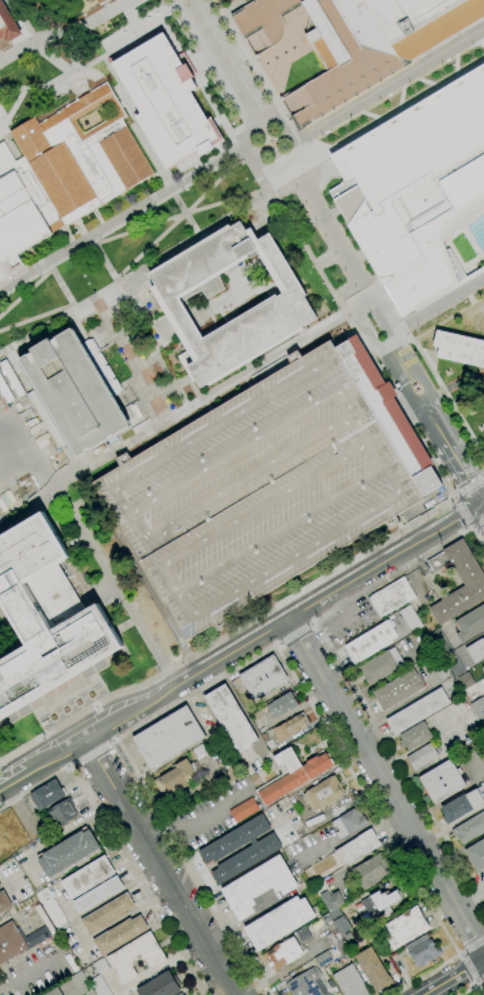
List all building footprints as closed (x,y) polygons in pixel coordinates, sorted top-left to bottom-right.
[(3,38),(0,40),(0,0),(2,0),(23,34),(7,44),(3,38)] [(231,15),(256,0),(483,0),(483,20),(412,63),(299,131),(291,117),(315,103),(304,86),(326,72),(310,44),(304,35),(309,16),(303,5),(281,18),(282,19),(282,20),(283,21),(283,22),(283,23),(284,24),(284,25),(284,26),(284,27),(284,28),(284,29),(284,30),(284,31),(284,32),(283,33),(283,34),(283,35),(283,36),(282,36),(282,37),(281,38),(281,39),(280,40),(279,41),(278,42),(277,43),(276,44),(275,44),(275,45),(274,45),(274,46),(273,46),(263,29),(245,39),(230,15),(231,15)] [(161,26),(108,58),(140,112),(134,115),(165,166),(196,147),(200,153),(223,139),(212,122),(209,116),(206,117),(189,89),(195,85),(190,77),(192,76),(183,62),(181,63),(163,32),(164,31),(161,26)] [(341,177),(342,179),(337,182),(338,184),(327,191),(374,273),(377,278),(400,319),(465,280),(447,248),(444,250),(443,244),(442,241),(442,237),(445,233),(465,214),(483,203),(483,63),(328,155),(341,177)] [(14,271),(0,280),(0,143),(4,141),(16,161),(24,157),(9,132),(34,117),(38,124),(61,110),(60,109),(106,82),(127,116),(122,119),(154,173),(149,177),(95,209),(65,226),(64,224),(51,232),(53,234),(17,255),(22,263),(13,269),(14,271)] [(201,388),(196,380),(192,382),(177,357),(188,350),(151,288),(156,285),(149,273),(229,225),(231,227),(241,221),(246,231),(251,228),(258,240),(270,233),(306,294),(304,295),(317,318),(303,327),(304,329),(209,386),(208,383),(201,388)] [(130,427),(114,436),(113,435),(108,438),(109,439),(91,450),(90,448),(85,451),(86,453),(78,457),(77,454),(74,456),(20,363),(22,362),(20,359),(28,354),(29,355),(33,352),(31,349),(50,338),(52,341),(56,339),(55,338),(71,328),(73,331),(75,330),(130,423),(128,424),(130,427)] [(436,331),(483,342),(483,368),(438,358),(437,358),(439,348),(433,346),(436,331)] [(335,348),(349,340),(348,339),(356,335),(385,384),(389,382),(397,396),(393,398),(400,409),(434,465),(431,467),(442,485),(423,496),(335,348)] [(423,496),(424,498),(396,515),(401,523),(389,530),(385,522),(364,534),(225,617),(229,625),(218,631),(214,624),(186,640),(114,519),(92,482),(120,466),(116,459),(127,452),(131,459),(291,364),(287,357),(298,350),(302,357),(331,340),(332,343),(335,348),(423,496)] [(123,646),(0,720),(0,662),(29,645),(1,598),(0,599),(0,537),(43,511),(70,557),(58,564),(86,610),(86,611),(98,604),(123,646)] [(462,539),(483,576),(483,599),(439,626),(429,609),(441,601),(440,600),(464,585),(451,563),(450,564),(450,563),(433,572),(432,572),(427,564),(428,564),(427,561),(443,552),(442,550),(462,539)] [(381,618),(368,598),(403,577),(415,597),(381,618)] [(454,622),(483,604),(483,631),(461,644),(456,635),(460,632),(454,622)] [(412,633),(399,612),(409,605),(423,627),(412,633)] [(354,666),(348,656),(350,655),(344,646),(387,620),(399,639),(354,666)] [(442,683),(427,659),(439,652),(429,635),(439,628),(452,651),(453,650),(466,672),(455,679),(453,676),(442,683)] [(483,639),(483,638),(483,659),(474,665),(465,649),(482,638),(483,639)] [(369,687),(358,668),(388,650),(389,650),(394,647),(404,664),(398,667),(399,668),(369,687)] [(254,700),(239,676),(273,655),(288,679),(254,700)] [(384,712),(373,693),(413,669),(418,678),(420,677),(425,686),(424,687),(424,688),(384,712)] [(461,690),(473,684),(468,673),(456,678),(461,690)] [(239,754),(204,697),(225,684),(259,739),(253,743),(255,745),(239,754)] [(395,736),(385,721),(441,688),(450,703),(395,736)] [(280,716),(272,702),(290,691),(299,705),(280,716)] [(483,697),(483,698),(483,726),(483,727),(470,704),(483,697)] [(151,769),(132,738),(187,705),(205,736),(151,769)] [(282,741),(275,729),(293,718),(292,718),(300,714),(302,713),(308,722),(306,723),(307,725),(303,727),(304,728),(301,730),(301,731),(291,736),(282,741)] [(408,752),(405,746),(403,747),(401,743),(403,742),(399,736),(423,722),(432,738),(408,752)] [(199,761),(192,750),(214,736),(221,747),(199,761)] [(414,771),(406,757),(430,743),(438,756),(414,771)] [(310,780),(266,806),(258,793),(256,794),(254,791),(282,774),(279,770),(277,771),(276,769),(278,768),(272,757),(290,746),(302,766),(310,780)] [(302,766),(306,764),(305,762),(317,756),(318,757),(325,753),(333,766),(310,780),(302,766)] [(163,798),(153,781),(159,777),(175,768),(174,766),(186,758),(190,765),(196,761),(201,770),(198,772),(199,773),(191,777),(193,779),(187,783),(188,785),(180,790),(178,786),(168,792),(170,795),(163,798)] [(434,804),(419,778),(450,759),(466,786),(434,804)] [(313,813),(302,795),(306,793),(305,792),(332,776),(332,777),(334,775),(338,782),(339,781),(342,786),(339,787),(343,794),(334,799),(335,801),(326,806),(326,805),(316,811),(313,813)] [(39,811),(30,795),(33,792),(55,779),(65,796),(39,811)] [(476,789),(483,802),(483,805),(450,824),(448,820),(448,821),(440,808),(464,794),(465,796),(476,789)] [(236,823),(229,811),(252,797),(259,809),(236,823)] [(59,826),(58,824),(58,825),(56,823),(54,825),(46,812),(67,799),(69,798),(75,807),(74,808),(77,813),(75,814),(77,816),(59,826)] [(339,839),(335,833),(339,831),(336,825),(333,826),(331,823),(339,818),(339,817),(354,808),(354,809),(357,808),(362,817),(364,815),(369,823),(349,835),(348,833),(345,835),(345,836),(339,839)] [(451,831),(483,811),(483,832),(462,845),(458,839),(456,840),(451,831)] [(218,886),(211,872),(218,868),(216,866),(252,845),(249,841),(214,862),(213,860),(206,864),(198,851),(262,813),(271,829),(255,838),(257,842),(273,832),(282,848),(218,886)] [(50,879),(49,878),(48,879),(37,860),(38,859),(36,856),(41,853),(42,854),(82,831),(81,829),(86,827),(88,830),(89,829),(100,848),(99,849),(100,850),(50,879)] [(343,868),(337,858),(335,859),(332,853),(334,852),(334,851),(357,837),(371,828),(381,845),(343,868)] [(464,851),(483,839),(483,868),(477,872),(464,851)] [(363,891),(350,869),(354,867),(355,868),(380,853),(380,854),(383,853),(388,862),(394,873),(363,891)] [(240,922),(221,890),(280,854),(299,886),(283,896),(280,890),(276,893),(273,888),(253,900),(256,905),(252,907),(255,912),(240,922)] [(71,900),(60,881),(104,855),(115,873),(71,900)] [(79,914),(72,902),(116,875),(124,888),(79,914)] [(328,913),(328,912),(329,912),(323,901),(321,902),(312,887),(323,880),(329,889),(327,890),(329,893),(331,892),(332,894),(338,891),(346,903),(337,908),(342,915),(333,921),(328,913)] [(59,932),(36,894),(47,887),(70,925),(59,932)] [(13,906),(0,914),(0,892),(3,890),(13,906)] [(379,912),(370,897),(379,891),(381,895),(385,892),(387,896),(396,890),(401,898),(379,912)] [(90,937),(80,920),(127,892),(135,906),(127,911),(128,914),(106,927),(90,937)] [(16,912),(13,907),(36,895),(38,899),(16,912)] [(257,952),(243,928),(297,896),(300,900),(305,898),(316,917),(257,952)] [(394,951),(380,927),(416,905),(430,929),(394,951)] [(333,921),(344,940),(336,946),(333,947),(326,936),(330,934),(321,917),(328,913),(333,921)] [(102,957),(92,940),(108,931),(130,918),(131,920),(140,915),(149,929),(102,957)] [(333,921),(341,935),(352,928),(344,915),(333,921)] [(29,948),(0,965),(0,927),(12,920),(16,928),(29,948)] [(29,949),(29,948),(16,928),(18,926),(25,937),(45,926),(51,936),(29,949)] [(302,942),(295,932),(304,926),(311,936),(302,942)] [(122,985),(106,957),(150,931),(167,959),(150,969),(144,959),(143,960),(141,958),(133,963),(134,965),(132,966),(138,976),(122,985)] [(417,968),(408,953),(409,953),(405,946),(426,934),(429,940),(431,939),(435,945),(434,946),(435,949),(438,947),(442,953),(417,968)] [(274,969),(272,966),(270,968),(267,964),(270,962),(269,961),(266,962),(262,955),(273,949),(272,948),(274,947),(274,946),(279,943),(280,945),(293,937),(304,955),(288,964),(287,962),(276,968),(274,969)] [(344,940),(351,952),(342,957),(336,946),(344,940)] [(377,994),(375,991),(354,956),(371,946),(389,976),(390,975),(394,983),(381,991),(382,992),(377,994)] [(319,967),(314,958),(327,950),(332,960),(319,967)] [(100,975),(93,964),(103,957),(110,968),(100,975)] [(352,963),(371,994),(344,994),(332,975),(352,963)] [(318,977),(329,994),(291,994),(284,984),(313,967),(313,968),(316,966),(322,975),(318,977)] [(80,994),(70,977),(81,970),(92,988),(80,994)] [(181,991),(174,994),(139,994),(136,990),(168,970),(181,991)] [(97,994),(112,994),(99,975),(88,981),(97,994)] [(57,987),(62,994),(44,994),(57,987)]
